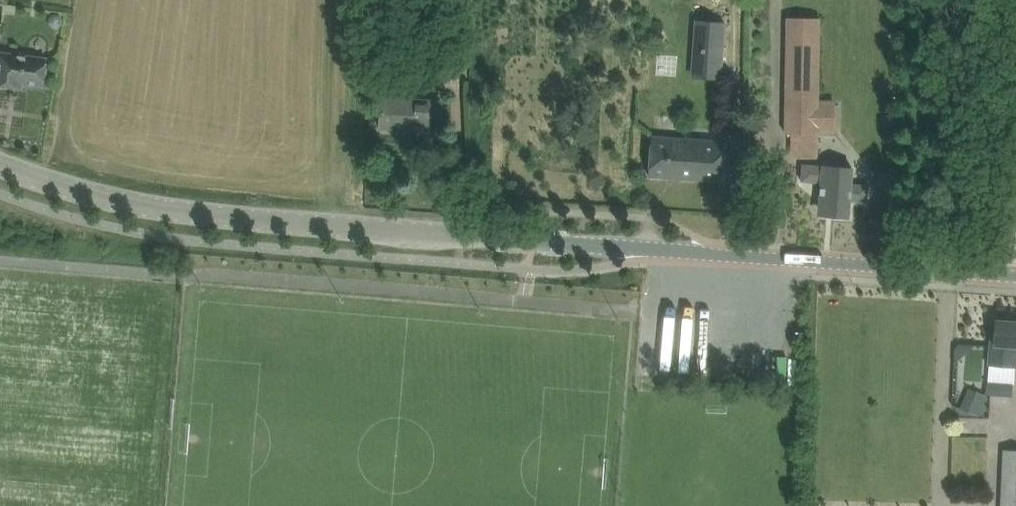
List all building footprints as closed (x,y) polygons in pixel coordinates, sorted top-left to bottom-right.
[(816,135),(819,17),(787,17),(785,133),(816,135)] [(702,46),(700,86),(727,88),(730,48),(702,46)] [(46,58),(0,51),(0,84),(10,85),(11,81),(42,85),(44,76),(47,76),(48,68),(45,67),(46,58)] [(397,58),(386,59),(386,70),(397,69),(397,58)] [(440,131),(442,100),(382,97),(380,127),(440,131)] [(652,136),(649,176),(721,181),(724,141),(652,136)] [(823,214),(849,216),(853,168),(803,163),(801,180),(820,182),(819,197),(824,198),(823,214)] [(996,320),(994,344),(989,343),(988,364),(989,364),(988,381),(1014,383),(1015,366),(1015,367),(1015,321),(996,320)] [(978,415),(983,402),(965,395),(960,408),(978,415)] [(1002,449),(1000,505),(1015,505),(1015,450),(1002,449)]
